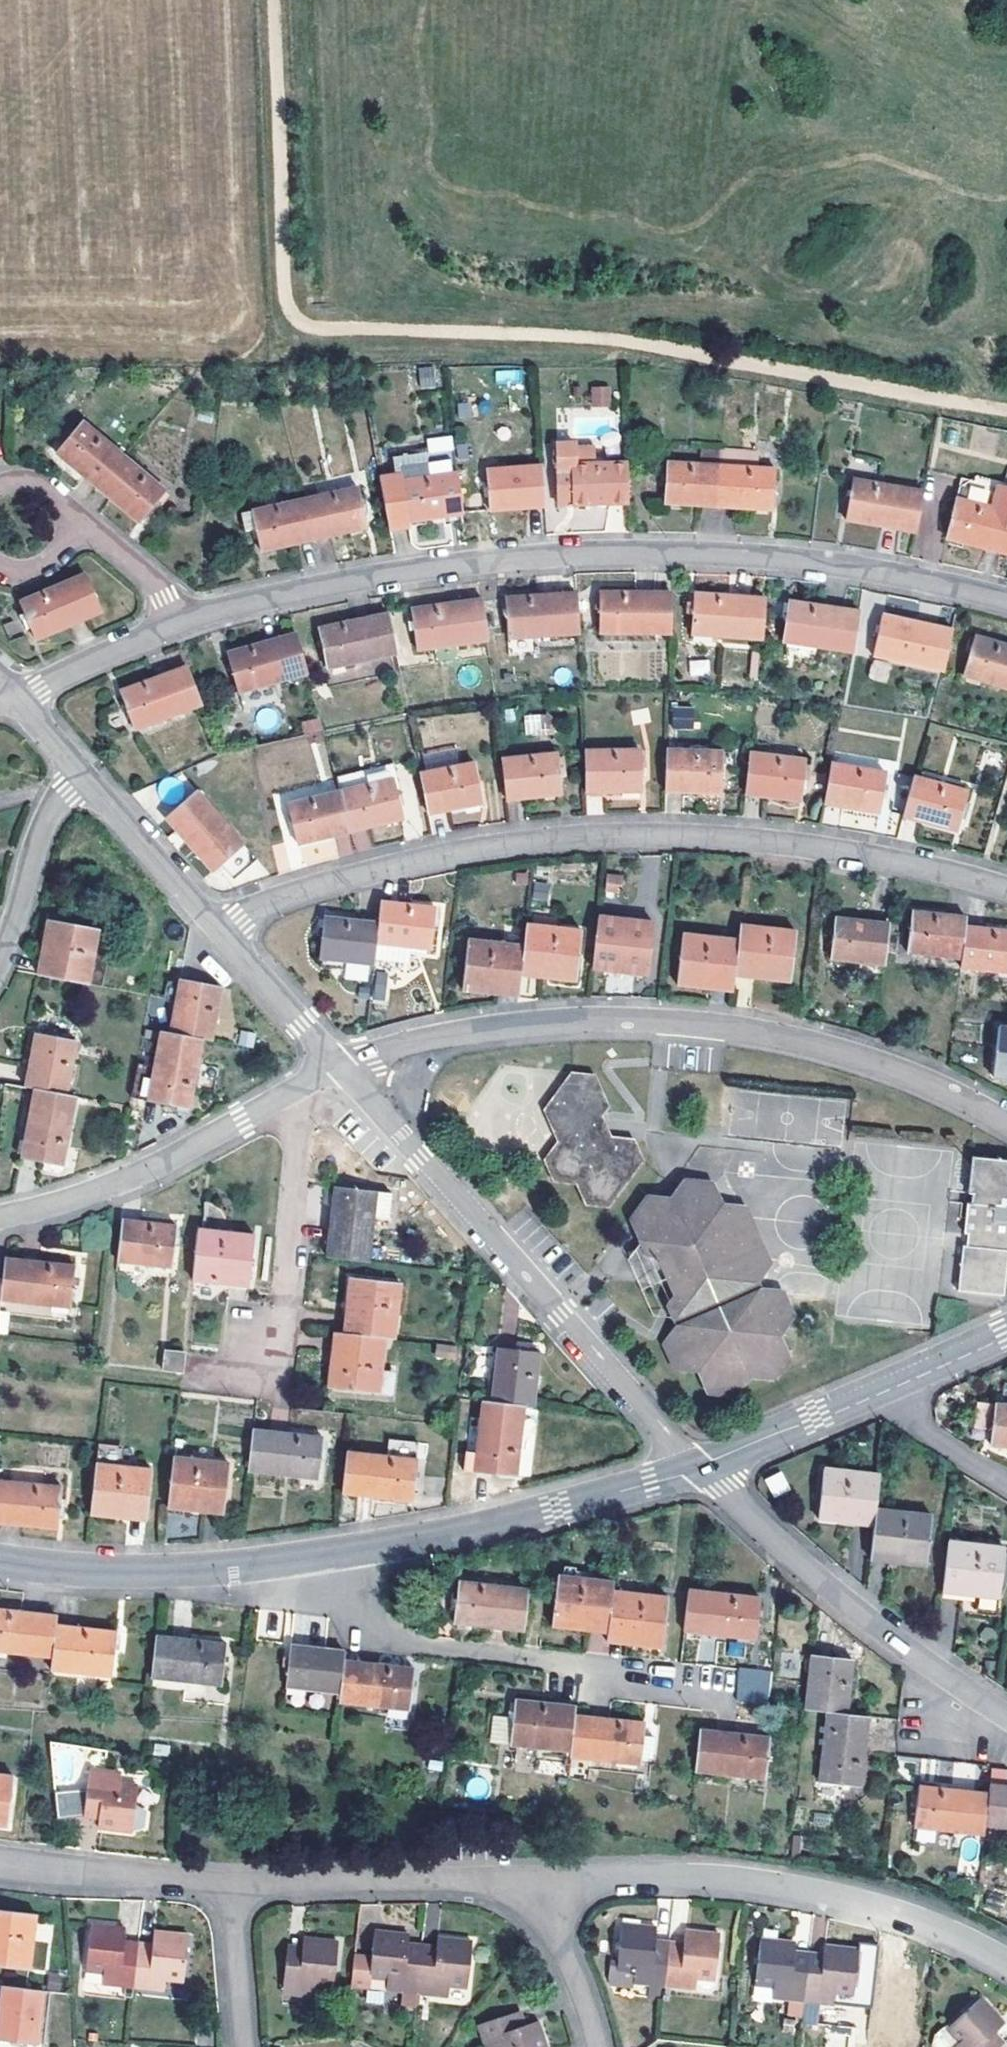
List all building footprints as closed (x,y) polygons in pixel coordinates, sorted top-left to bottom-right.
[(420,388),(435,387),(434,366),(419,366),(420,388)] [(613,389),(597,389),(598,404),(613,403),(613,389)] [(125,455),(85,421),(57,454),(96,488),(125,455)] [(593,449),(557,450),(559,506),(573,506),(627,505),(626,463),(594,465),(593,449)] [(463,514),(454,450),(400,458),(402,472),(409,521),(463,514)] [(721,466),(722,451),(701,450),(700,465),(667,463),(664,504),(718,508),(721,466)] [(125,455),(96,488),(137,522),(165,489),(125,455)] [(545,507),(541,466),(486,471),(489,512),(545,507)] [(721,466),(718,508),(772,511),(775,470),(721,466)] [(402,472),(379,475),(389,529),(410,527),(409,521),(402,472)] [(1001,480),(999,487),(963,477),(957,498),(947,539),(1006,555),(1006,482),(1001,480)] [(915,533),(923,491),(853,479),(845,521),(915,533)] [(357,487),(304,498),(314,541),(366,530),(357,487)] [(304,498),(242,512),(247,533),(257,531),(262,552),(314,541),(304,498)] [(84,574),(20,601),(36,640),(101,612),(84,574)] [(577,635),(575,592),(506,596),(509,639),(577,635)] [(670,635),(671,593),(600,592),(599,635),(670,635)] [(761,642),(764,599),(694,593),(691,636),(761,642)] [(487,641),(482,598),(412,608),(417,650),(487,641)] [(783,644),(853,656),(853,654),(859,612),(789,602),(783,644)] [(397,655),(388,612),(318,627),(328,669),(397,655)] [(943,673),(951,630),(883,615),(874,657),(943,673)] [(307,674),(296,633),(228,652),(240,693),(307,674)] [(974,637),(962,677),(1006,690),(1006,646),(974,637)] [(690,675),(710,674),(709,660),(690,660),(690,675)] [(201,705),(186,665),(120,690),(135,729),(201,705)] [(693,728),(693,706),(671,707),(671,728),(693,728)] [(525,735),(548,734),(546,714),(524,716),(525,735)] [(302,721),(304,735),(321,733),(319,718),(302,721)] [(639,748),(584,750),(586,793),(640,792),(639,748)] [(721,751),(668,749),(667,792),(719,793),(720,765),(731,766),(731,751),(721,751)] [(556,752),(502,757),(507,799),(560,794),(556,752)] [(804,759),(750,753),(745,796),(800,801),(804,759)] [(474,761),(421,772),(430,814),(483,803),(474,761)] [(885,773),(832,764),(825,805),(878,814),(885,773)] [(392,777),(339,791),(351,830),(402,817),(392,777)] [(967,791),(914,777),(903,818),(955,832),(967,791)] [(244,842),(199,791),(166,819),(211,870),(244,842)] [(299,844),(351,830),(339,791),(288,803),(299,844)] [(485,808),(450,811),(451,822),(486,820),(485,808)] [(605,873),(605,898),(622,898),(622,874),(605,873)] [(435,906),(381,901),(379,923),(377,943),(426,948),(431,949),(435,906)] [(964,926),(965,918),(911,912),(907,954),(960,961),(964,926)] [(653,921),(598,915),(592,967),(648,973),(653,921)] [(377,943),(379,923),(324,916),(321,958),(375,964),(375,958),(377,943)] [(48,918),(37,973),(88,983),(99,928),(48,918)] [(883,966),(888,924),(834,918),(829,960),(883,966)] [(524,944),(521,975),(575,982),(580,929),(526,923),(524,944)] [(737,940),(733,976),(789,982),(794,931),(739,925),(737,940)] [(964,926),(960,961),(959,969),(1006,975),(1006,931),(964,926)] [(733,976),(737,940),(681,934),(676,986),(732,991),(733,976)] [(461,989),(518,996),(521,975),(524,944),(469,938),(461,989)] [(426,948),(377,943),(375,958),(408,962),(409,951),(425,953),(426,948)] [(373,999),(384,1000),(386,972),(375,971),(373,999)] [(174,1002),(169,1031),(201,1037),(211,1039),(221,987),(178,979),(178,983),(167,980),(164,1000),(174,1002)] [(997,1027),(992,1080),(1006,1081),(1006,1028),(997,1027)] [(189,1106),(201,1037),(169,1031),(161,1029),(148,1098),(189,1106)] [(36,1033),(26,1086),(34,1088),(67,1093),(77,1041),(36,1033)] [(608,1107),(594,1075),(568,1072),(543,1110),(556,1141),(543,1160),(552,1181),(575,1184),(586,1205),(610,1207),(642,1162),(633,1140),(612,1137),(602,1116),(608,1107)] [(63,1164),(76,1095),(67,1093),(34,1088),(21,1156),(63,1164)] [(726,1139),(845,1144),(847,1096),(728,1091),(726,1139)] [(962,1247),(957,1289),(1002,1294),(1005,1259),(1006,1259),(1006,1162),(972,1159),(968,1193),(972,1194),(971,1204),(967,1204),(963,1234),(968,1234),(966,1247),(962,1247)] [(751,1281),(765,1264),(755,1243),(732,1240),(709,1187),(686,1185),(645,1240),(650,1254),(661,1254),(679,1295),(672,1304),(682,1326),(669,1344),(677,1365),(699,1367),(706,1388),(734,1391),(747,1373),(769,1375),(784,1356),(774,1335),(788,1315),(779,1295),(754,1292),(751,1281)] [(326,1257),(369,1262),(374,1220),(388,1222),(392,1195),(333,1189),(326,1257)] [(175,1225),(122,1219),(117,1262),(170,1268),(175,1225)] [(252,1234),(199,1229),(193,1281),(247,1287),(252,1234)] [(73,1264),(6,1257),(3,1278),(1,1300),(68,1308),(73,1264)] [(348,1278),(342,1334),(385,1339),(395,1340),(401,1283),(348,1278)] [(379,1393),(385,1339),(342,1334),(333,1332),(328,1388),(379,1393)] [(435,1357),(455,1358),(455,1345),(436,1344),(435,1357)] [(495,1348),(489,1403),(522,1406),(532,1408),(538,1353),(495,1348)] [(182,1372),(185,1352),(165,1349),(162,1369),(182,1372)] [(514,1476),(522,1406),(489,1403),(480,1402),(475,1453),(465,1452),(463,1470),(514,1476)] [(994,1405),(990,1446),(1006,1448),(1006,1406),(994,1405)] [(323,1437),(253,1428),(248,1472),(318,1480),(323,1437)] [(415,1459),(347,1451),(343,1494),(411,1501),(415,1459)] [(227,1461),(172,1455),(166,1507),(222,1513),(227,1461)] [(151,1468),(95,1461),(89,1514),(145,1521),(151,1468)] [(877,1508),(881,1474),(824,1468),(819,1520),(875,1526),(877,1508)] [(764,1480),(773,1497),(791,1488),(782,1471),(764,1480)] [(0,1479),(0,1523),(56,1529),(60,1486),(0,1479)] [(931,1514),(877,1508),(875,1526),(872,1560),(925,1566),(931,1514)] [(1003,1546),(949,1540),(943,1592),(997,1599),(1003,1546)] [(553,1626),(608,1633),(613,1590),(614,1582),(558,1575),(553,1626)] [(523,1630),(528,1589),(459,1580),(454,1622),(523,1630)] [(668,1596),(613,1590),(608,1633),(607,1641),(662,1648),(668,1596)] [(758,1597),(689,1590),(685,1632),(753,1639),(758,1597)] [(58,1614),(0,1608),(0,1652),(53,1658),(57,1623),(58,1614)] [(116,1630),(57,1623),(53,1658),(52,1669),(110,1676),(116,1630)] [(227,1643),(156,1636),(152,1678),(223,1686),(227,1643)] [(345,1651),(326,1649),(292,1645),(286,1687),(340,1694),(344,1660),(345,1651)] [(806,1709),(847,1712),(852,1660),(810,1655),(806,1709)] [(414,1668),(344,1660),(340,1694),(339,1703),(409,1711),(414,1668)] [(737,1667),(735,1702),(768,1704),(770,1669),(737,1667)] [(510,1745),(515,1699),(496,1697),(494,1725),(507,1726),(505,1744),(510,1745)] [(576,1706),(555,1703),(515,1699),(510,1745),(571,1752),(575,1715),(576,1706)] [(860,1786),(868,1716),(847,1714),(826,1712),(819,1781),(860,1786)] [(571,1752),(570,1758),(640,1765),(641,1757),(653,1758),(656,1736),(644,1735),(645,1723),(575,1715),(571,1752)] [(770,1737),(700,1729),(694,1772),(764,1780),(770,1737)] [(132,1830),(141,1826),(144,1809),(135,1804),(138,1774),(90,1768),(88,1787),(53,1791),(56,1819),(85,1816),(99,1818),(99,1826),(132,1830)] [(14,1774),(0,1773),(0,1826),(8,1827),(14,1774)] [(984,1826),(1006,1828),(1006,1786),(989,1784),(988,1793),(984,1826)] [(984,1826),(988,1793),(918,1785),(914,1827),(984,1834),(984,1826)] [(798,1861),(800,1844),(793,1844),(790,1860),(798,1861)] [(0,1911),(0,1965),(31,1968),(36,1915),(0,1911)] [(645,1998),(662,2000),(663,1987),(668,1942),(654,1940),(655,1927),(621,1923),(617,1968),(633,1970),(632,1983),(646,1985),(645,1998)] [(103,1984),(134,1988),(138,1942),(124,1941),(125,1928),(91,1925),(87,1968),(105,1970),(103,1984)] [(668,1942),(663,1987),(694,1990),(696,1977),(712,1978),(718,1934),(684,1930),(682,1943),(668,1942)] [(418,1994),(423,1947),(407,1945),(408,1934),(375,1931),(370,1978),(388,1980),(387,1991),(418,1994)] [(138,1942),(134,1988),(164,1991),(166,1978),(183,1979),(187,1935),(154,1932),(153,1944),(138,1942)] [(437,1949),(423,1947),(418,1994),(449,1997),(450,1987),(467,1988),(473,1941),(438,1937),(437,1949)] [(785,2015),(801,2016),(803,2001),(808,1952),(793,1950),(794,1941),(761,1938),(755,1984),(772,1986),(771,1998),(787,1999),(785,2015)] [(303,1948),(289,1946),(284,1994),(316,1997),(317,1988),(333,1989),(339,1942),(304,1939),(303,1948)] [(822,1953),(808,1952),(803,2001),(833,2004),(835,1994),(851,1995),(856,1949),(823,1945),(822,1953)] [(45,1991),(2,1986),(0,2007),(0,2040),(38,2044),(45,1991)] [(981,1997),(947,2028),(958,2041),(952,2046),(998,2046),(1005,2041),(995,2030),(1003,2022),(981,1997)] [(478,2025),(485,2046),(547,2046),(538,2021),(525,2025),(520,2011),(478,2025)] [(851,2026),(824,2026),(824,2046),(852,2046),(851,2026)]
